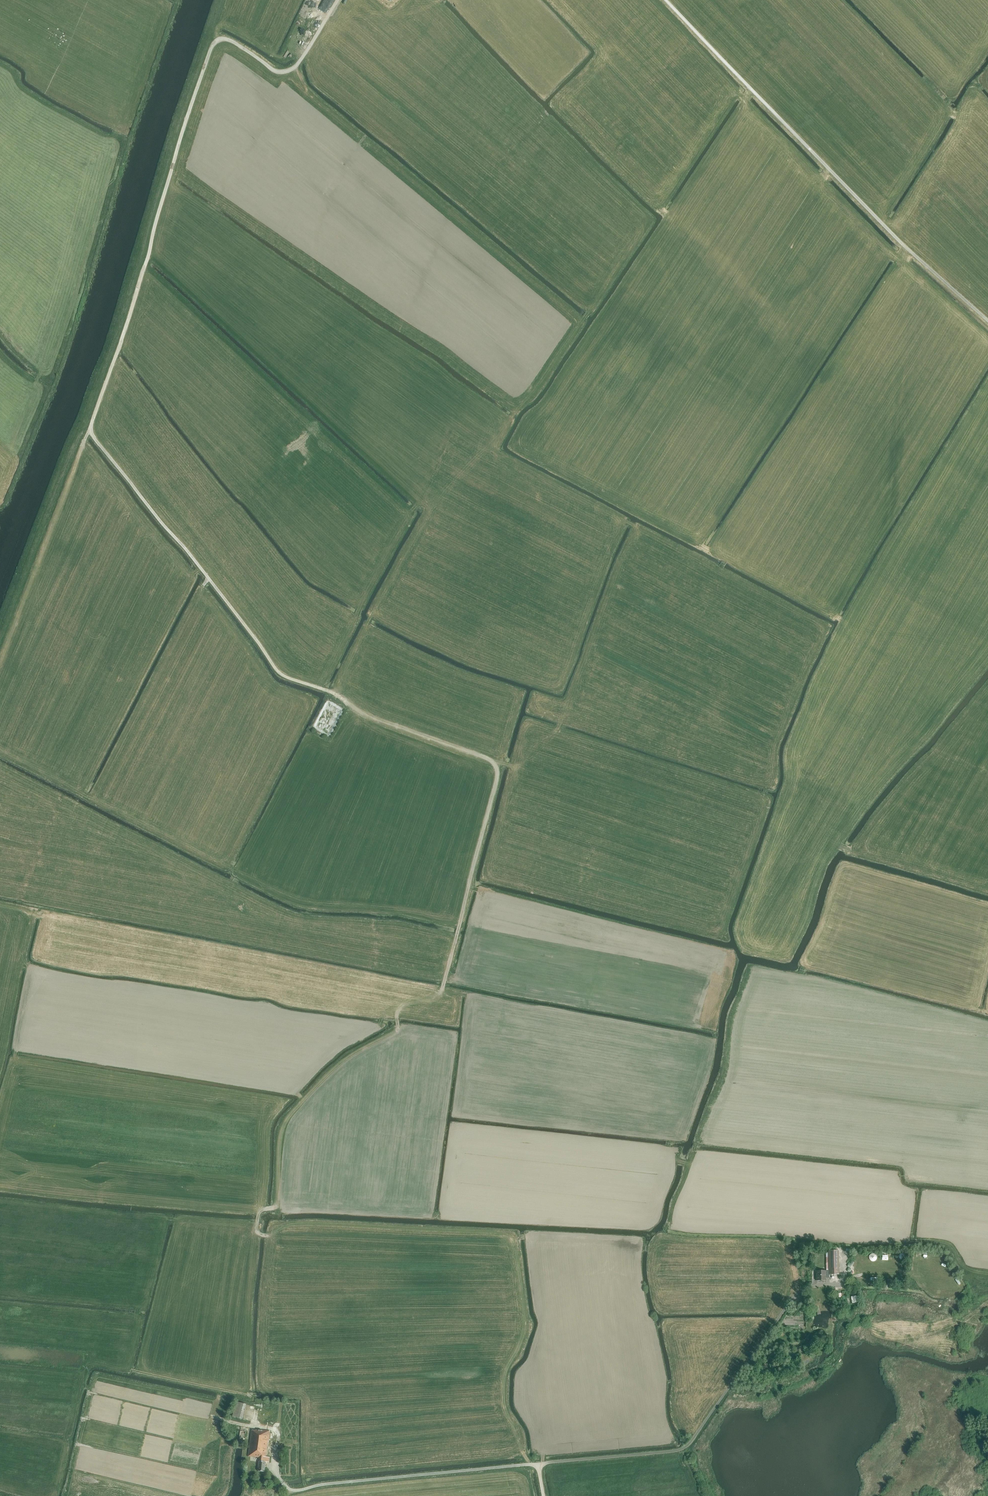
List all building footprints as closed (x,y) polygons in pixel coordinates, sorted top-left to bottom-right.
[(838,1250),(828,1251),(828,1253),(829,1270),(829,1275),(839,1274),(839,1268),(838,1250)] [(826,1270),(816,1271),(816,1280),(826,1280),(826,1278),(829,1278),(829,1275),(829,1270),(826,1270)] [(804,1328),(804,1317),(793,1317),(793,1328),(804,1328)] [(232,1417),(243,1419),(246,1404),(236,1401),(232,1417)] [(270,1431),(256,1429),(256,1431),(251,1430),(248,1456),(260,1457),(258,1471),(265,1472),(266,1462),(269,1462),(270,1457),(267,1457),(270,1431)]
